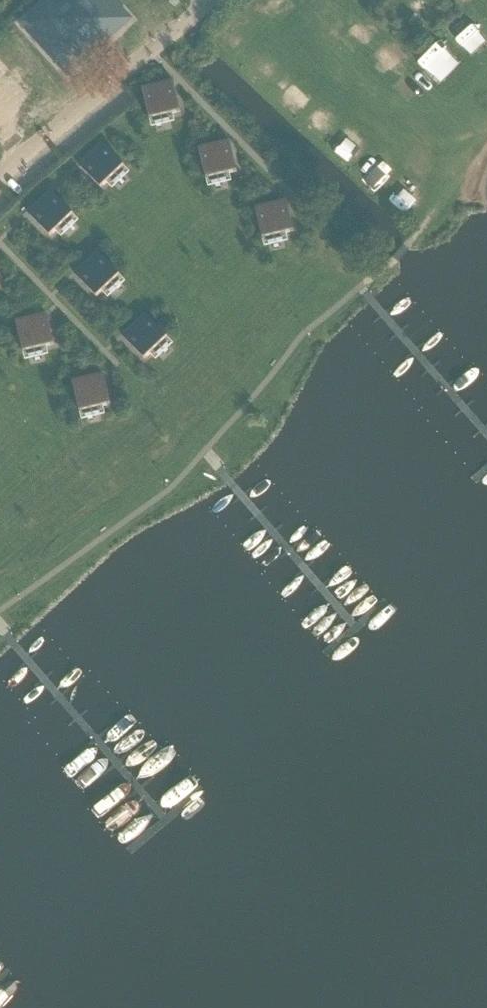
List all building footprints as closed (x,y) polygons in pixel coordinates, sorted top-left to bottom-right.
[(18,48),(51,83),(58,77),(69,77),(70,78),(105,45),(104,44),(105,33),(112,26),(87,0),(50,0),(21,27),(27,33),(26,41),(18,48)] [(261,7),(247,15),(253,24),(266,16),(261,7)] [(464,62),(484,48),(476,37),(456,51),(464,62)] [(104,89),(117,106),(131,95),(118,78),(104,89)] [(142,88),(150,119),(181,112),(174,81),(142,88)] [(199,147),(206,179),(238,171),(230,140),(199,147)] [(79,165),(101,188),(124,166),(102,143),(79,165)] [(28,213),(50,236),(73,215),(51,191),(28,213)] [(256,207),(263,239),(295,232),(287,200),(256,207)] [(75,273),(97,297),(120,276),(98,252),(75,273)] [(16,320),(24,352),(55,344),(47,313),(16,320)] [(123,333),(145,359),(168,339),(146,313),(123,333)] [(104,373),(73,381),(80,412),(111,404),(104,373)]
